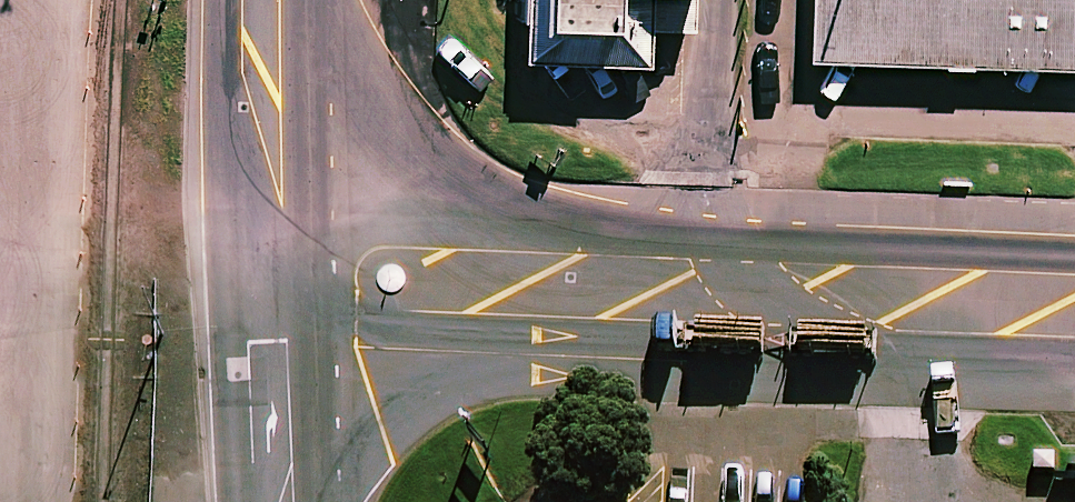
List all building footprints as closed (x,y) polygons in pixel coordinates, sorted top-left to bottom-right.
[(541,40),(651,44),(653,0),(543,0),(541,40)] [(817,17),(1074,28),(1074,0),(817,0),(817,17)]
